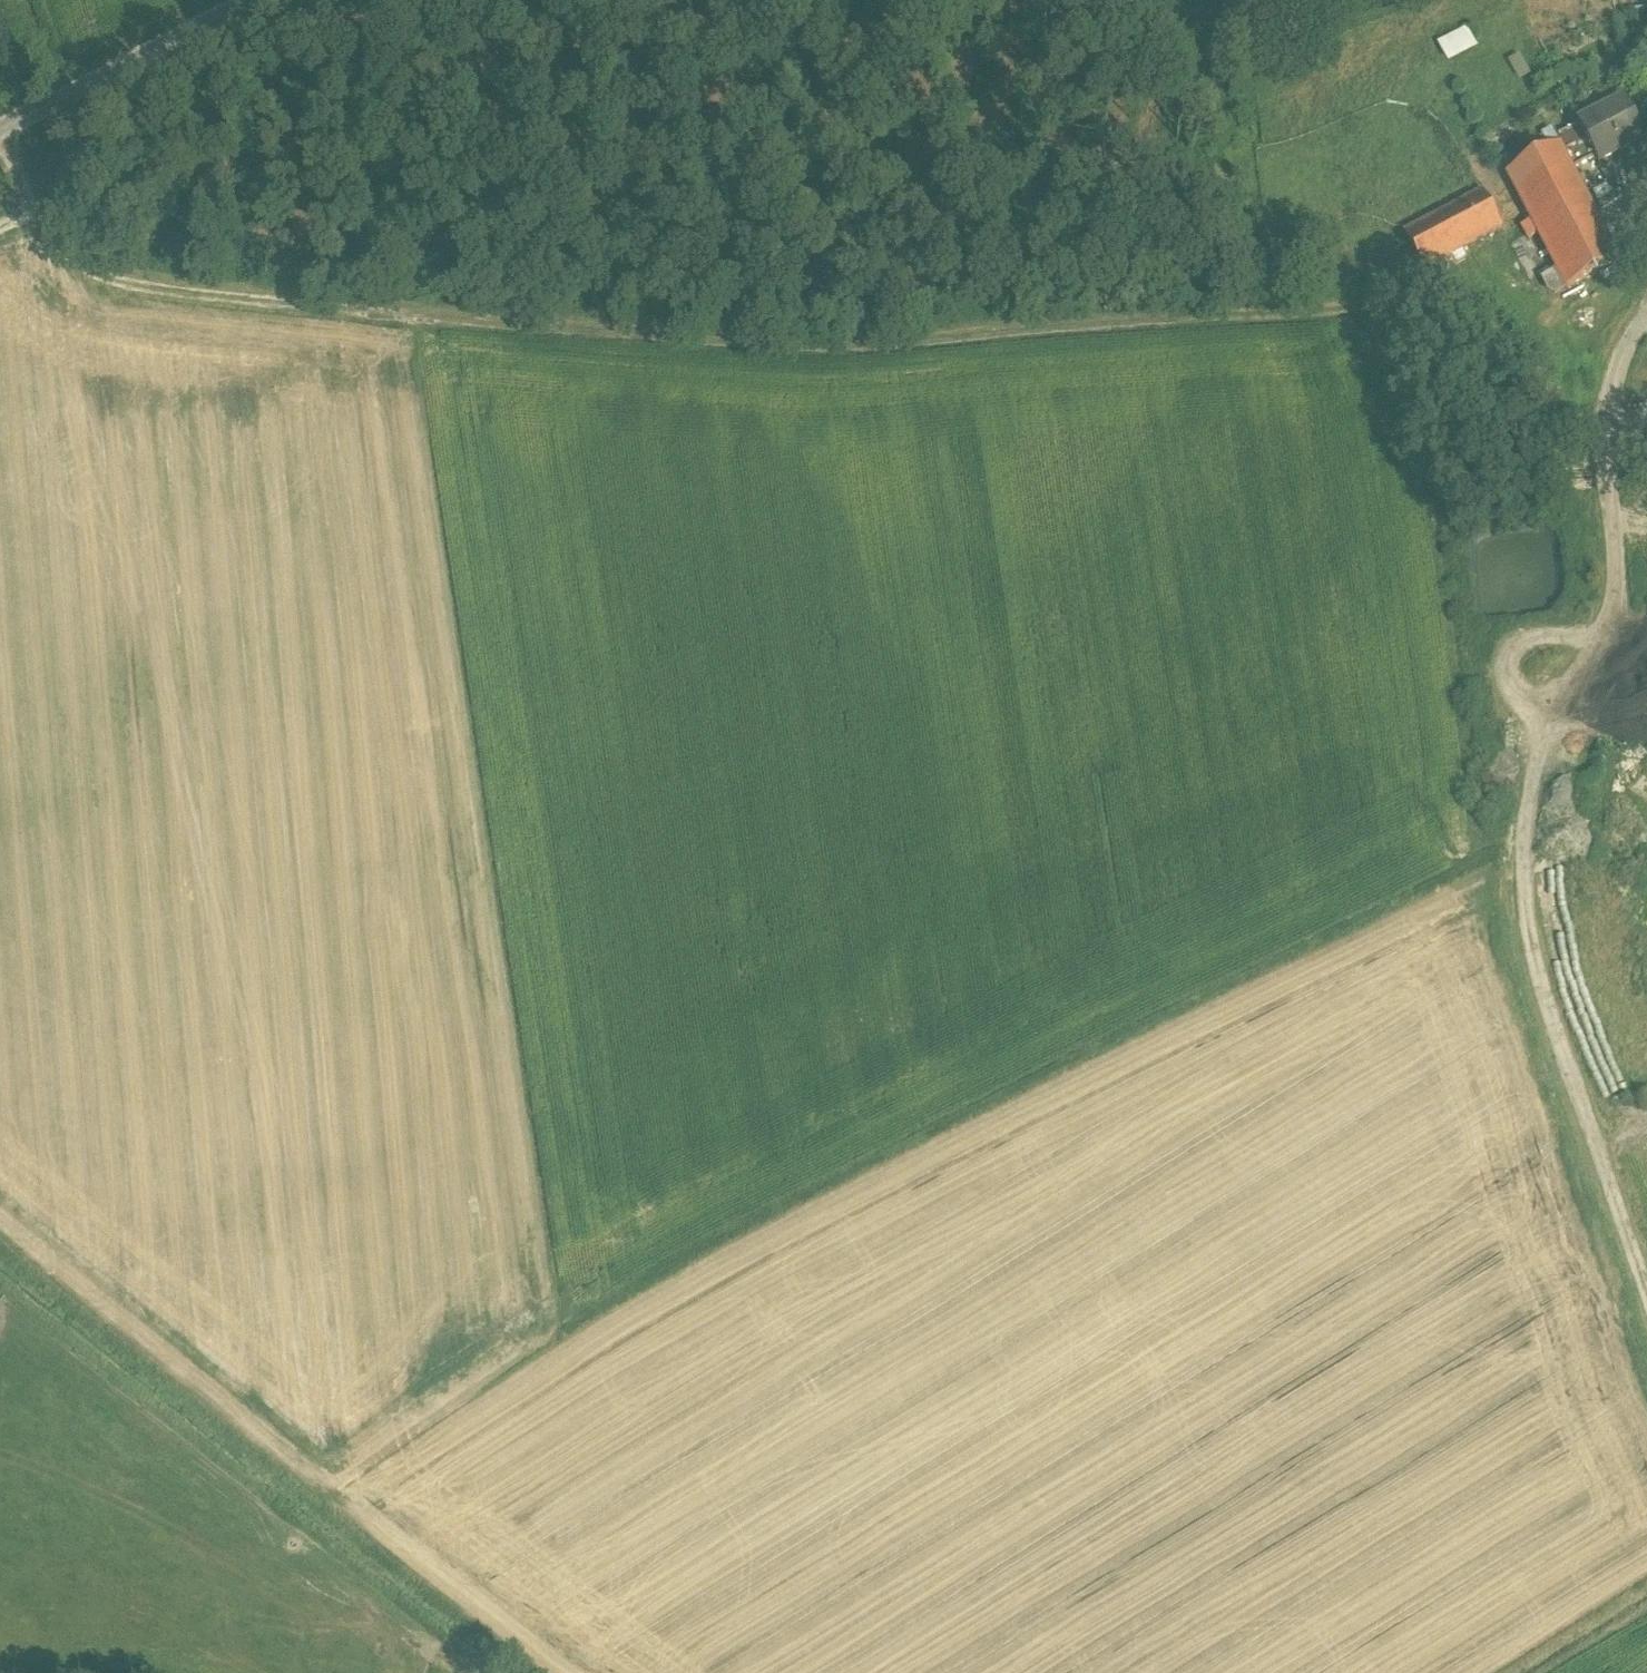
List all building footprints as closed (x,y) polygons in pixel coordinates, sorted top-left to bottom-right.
[(1618,14),(1646,10),(1646,0),(1616,0),(1618,14)] [(1431,42),(1441,63),(1471,49),(1461,28),(1431,42)] [(1624,103),(1579,126),(1587,142),(1596,159),(1599,164),(1643,140),(1624,103)] [(1587,142),(1564,154),(1573,171),(1596,159),(1587,142)] [(1560,147),(1508,174),(1531,221),(1536,229),(1588,201),(1573,171),(1564,154),(1560,147)] [(1483,192),(1404,234),(1423,269),(1501,228),(1483,192)] [(1588,201),(1536,229),(1531,221),(1521,226),(1528,239),(1538,234),(1557,271),(1542,279),(1549,292),(1555,295),(1566,289),(1566,290),(1620,262),(1619,260),(1619,261),(1588,201)]
